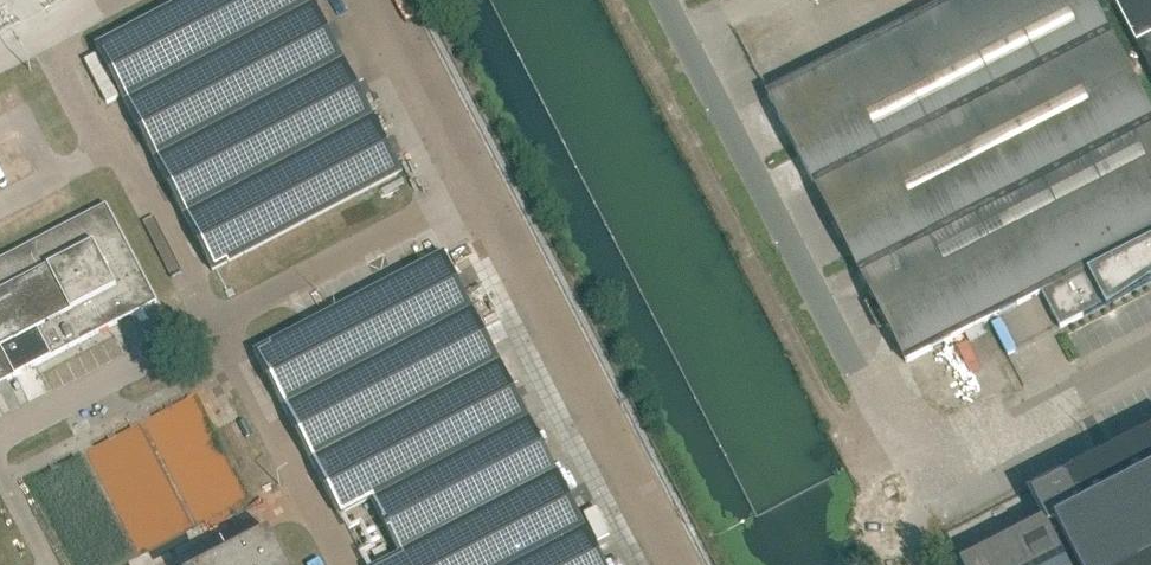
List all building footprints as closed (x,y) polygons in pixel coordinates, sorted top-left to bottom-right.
[(402,171),(313,0),(190,0),(97,48),(212,270),(402,171)] [(903,27),(949,117),(1042,294),(1061,330),(1150,283),(1150,113),(1093,0),(955,0),(903,27)] [(1150,40),(1150,0),(1115,0),(1139,47),(1150,40)] [(815,186),(949,117),(903,27),(769,97),(815,186)] [(1139,47),(1150,70),(1150,40),(1139,47)] [(907,364),(1042,294),(949,117),(815,186),(907,364)] [(15,376),(50,357),(156,302),(106,205),(36,242),(0,261),(0,384),(15,376)] [(474,308),(447,256),(255,355),(281,407),(338,517),(370,500),(400,557),(385,564),(606,564),(474,308)] [(1029,493),(1045,523),(963,564),(1150,564),(1150,431),(1029,493)] [(271,534),(211,564),(287,564),(271,534)]
